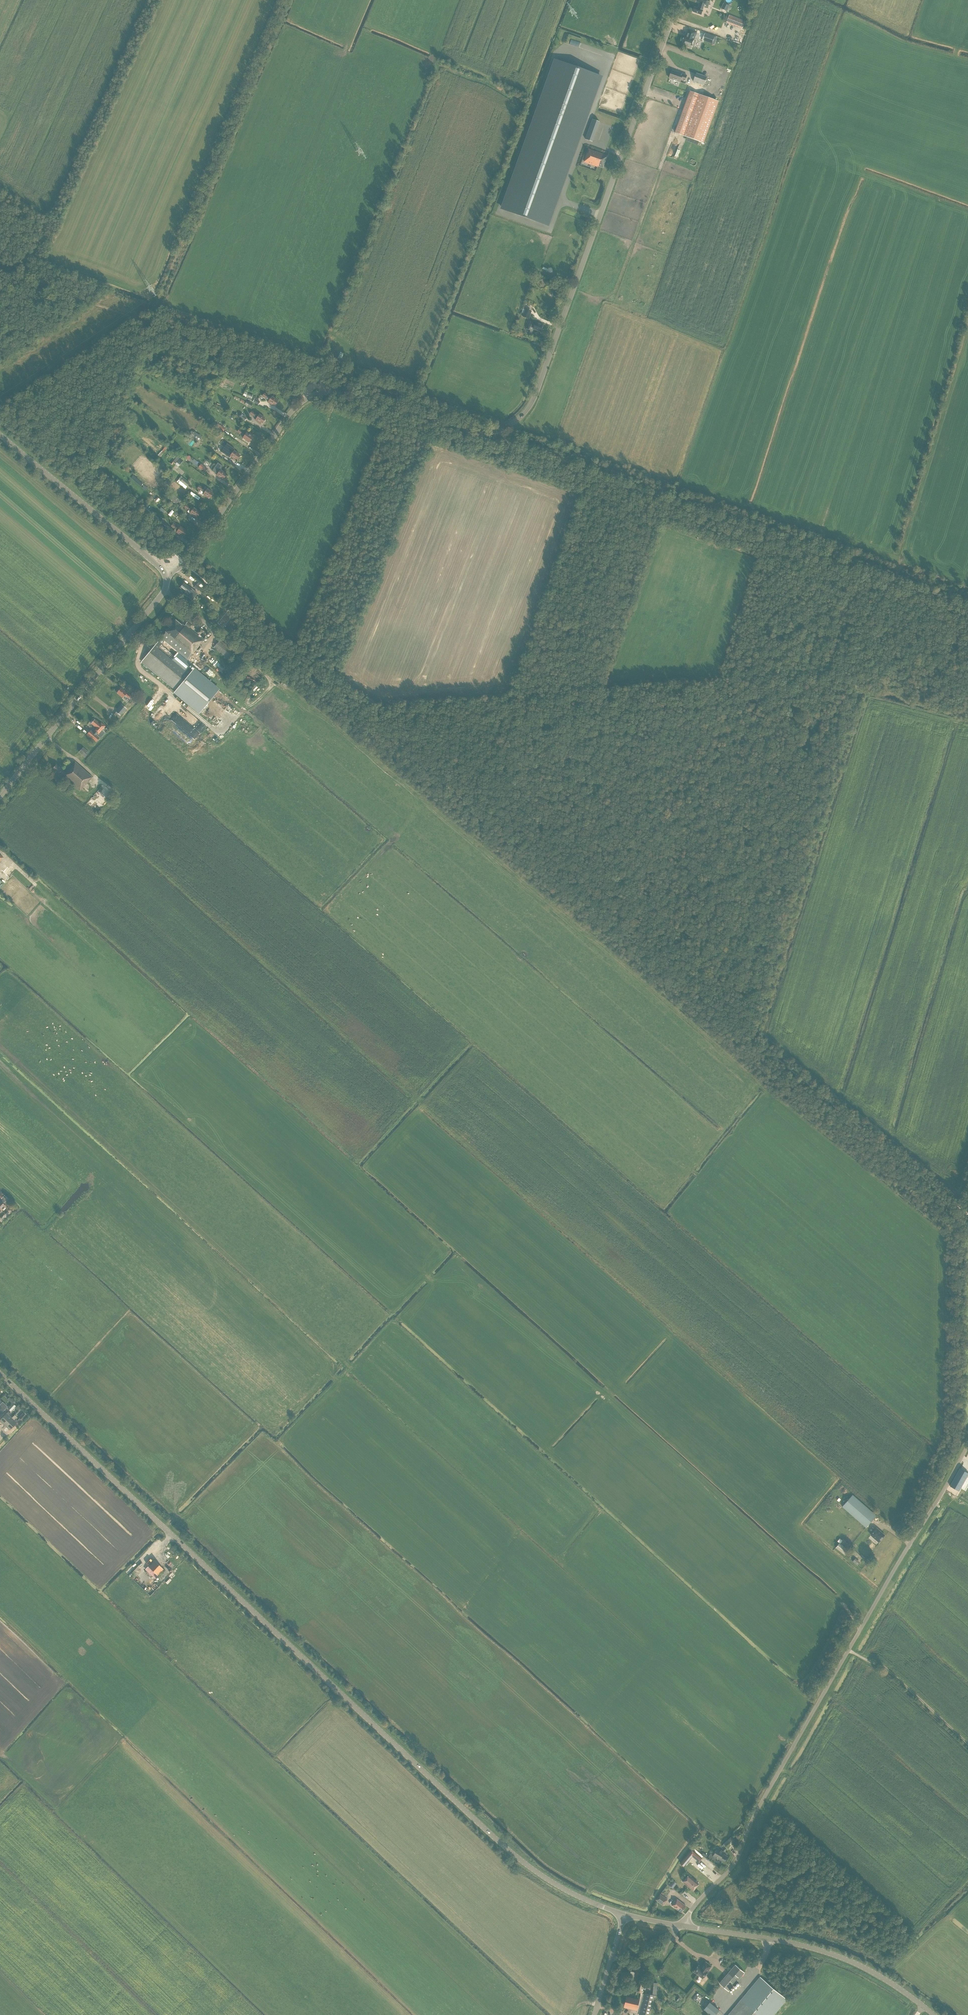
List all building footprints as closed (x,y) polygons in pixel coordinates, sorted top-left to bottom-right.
[(700,3),(698,9),(695,7),(693,12),(701,15),(704,7),(707,8),(710,2),(707,1),(707,0),(698,0),(697,2),(700,3)] [(745,21),(735,18),(733,21),(729,20),(728,23),(743,28),(745,21)] [(689,29),(687,35),(686,37),(684,36),(682,42),(689,45),(692,39),(691,39),(692,37),(694,38),(697,32),(689,29)] [(714,37),(705,34),(703,40),(712,43),(714,37)] [(583,45),(584,40),(574,36),(573,41),(583,45)] [(599,76),(555,60),(501,209),(545,225),(599,76)] [(676,72),(672,71),(669,78),(680,82),(681,80),(685,81),(687,76),(676,72)] [(707,77),(696,73),(693,82),(704,85),(707,77)] [(719,101),(690,91),(675,133),(704,143),(719,101)] [(593,119),(585,139),(592,142),(599,122),(593,119)] [(608,156),(589,149),(584,162),(597,167),(598,166),(603,168),(608,156)] [(532,311),(525,309),(522,317),(529,319),(532,311)] [(529,321),(527,326),(526,328),(530,330),(529,333),(533,334),(537,336),(538,331),(539,330),(541,331),(543,325),(538,323),(537,322),(536,323),(535,323),(534,322),(529,321)] [(276,400),(277,400),(272,396),(271,398),(264,393),(263,396),(269,400),(268,402),(273,406),(273,404),(275,405),(278,401),(276,400)] [(264,418),(264,417),(260,414),(258,416),(252,411),(250,414),(256,418),(255,420),(260,423),(261,422),(262,423),(265,419),(264,418)] [(225,428),(218,423),(215,427),(223,432),(225,428)] [(251,436),(252,435),(247,432),(245,434),(243,432),(239,429),(237,432),(244,436),(243,438),(249,442),(252,437),(251,436)] [(227,443),(221,451),(230,457),(230,456),(235,460),(236,459),(237,459),(240,455),(238,455),(239,454),(234,450),(235,449),(227,443)] [(217,463),(212,470),(217,474),(216,475),(221,479),(222,478),(223,479),(226,475),(225,474),(226,473),(221,470),(220,469),(223,466),(217,463)] [(190,483),(183,477),(180,481),(187,487),(190,483)] [(200,486),(198,488),(200,490),(198,492),(202,495),(203,494),(208,498),(209,497),(210,498),(213,494),(212,493),(212,492),(207,489),(205,487),(204,488),(200,486)] [(200,497),(191,491),(189,494),(198,500),(200,497)] [(172,494),(168,501),(175,506),(179,499),(172,494)] [(198,512),(199,511),(194,508),(193,509),(186,505),(184,507),(191,512),(190,513),(195,517),(195,516),(197,517),(199,513),(198,512)] [(185,531),(185,530),(180,526),(176,532),(181,536),(182,535),(183,536),(186,532),(185,531)] [(180,587),(180,588),(185,592),(183,594),(186,596),(192,600),(197,593),(192,590),(191,589),(184,583),(180,587)] [(181,625),(175,620),(165,632),(164,634),(160,639),(164,642),(161,645),(158,642),(141,662),(175,691),(173,693),(199,714),(220,689),(194,668),(192,671),(174,655),(177,652),(187,661),(201,645),(199,644),(203,640),(200,638),(201,636),(203,638),(207,634),(200,628),(196,633),(199,635),(198,636),(189,628),(192,624),(188,621),(184,626),(182,624),(181,625)] [(232,631),(229,628),(224,634),(227,637),(232,631)] [(229,660),(235,652),(220,640),(213,647),(229,660)] [(214,653),(210,657),(225,673),(230,669),(214,653)] [(132,697),(124,690),(124,691),(121,688),(117,693),(123,698),(125,695),(130,699),(132,697)] [(169,696),(152,717),(158,722),(175,701),(169,696)] [(148,716),(158,701),(152,698),(142,713),(148,716)] [(281,716),(286,721),(300,706),(295,702),(281,716)] [(126,708),(121,704),(116,711),(116,712),(114,714),(118,717),(120,715),(126,708)] [(171,719),(174,721),(173,722),(178,726),(190,711),(182,705),(171,719)] [(216,721),(220,716),(215,713),(212,717),(216,721)] [(104,727),(94,719),(91,723),(91,724),(93,726),(93,725),(96,728),(93,732),(90,730),(87,734),(96,742),(100,738),(97,735),(104,727)] [(171,763),(174,758),(147,737),(144,742),(171,763)] [(89,752),(83,747),(79,752),(85,757),(89,752)] [(92,777),(75,762),(65,772),(62,770),(56,764),(52,769),(58,775),(60,773),(80,791),(92,777)] [(5,1425),(12,1418),(9,1415),(10,1413),(8,1411),(7,1413),(6,1413),(0,1420),(0,1421),(5,1425)] [(14,1420),(12,1418),(5,1425),(10,1430),(17,1422),(18,1421),(16,1419),(14,1420)] [(950,1486),(959,1491),(967,1475),(967,1473),(960,1468),(950,1486)] [(842,1507),(866,1527),(876,1515),(853,1495),(842,1507)] [(885,1535),(876,1528),(871,1535),(880,1542),(885,1535)] [(849,1550),(840,1543),(836,1547),(845,1555),(849,1550)] [(155,1578),(164,1569),(154,1560),(145,1569),(150,1573),(155,1578)] [(731,1837),(724,1843),(728,1848),(735,1841),(731,1837)] [(718,1859),(725,1862),(728,1856),(723,1854),(724,1852),(717,1848),(714,1855),(711,1853),(709,1857),(717,1862),(718,1859)] [(680,1863),(684,1866),(692,1856),(698,1861),(701,1857),(691,1849),(680,1863)] [(696,1880),(688,1874),(682,1882),(690,1888),(693,1890),(699,1883),(696,1880)] [(678,1879),(674,1884),(671,1883),(666,1889),(670,1893),(680,1881),(678,1879)] [(660,1894),(656,1900),(663,1905),(667,1900),(660,1894)] [(676,1899),(672,1905),(676,1909),(677,1908),(682,1911),(686,1906),(676,1899)] [(698,1965),(697,1967),(693,1972),(703,1979),(707,1972),(711,1966),(706,1962),(701,1968),(698,1965)] [(729,1972),(724,1978),(720,1983),(728,1991),(737,1980),(729,1972)] [(750,1989),(728,2014),(774,2014),(787,1999),(760,1977),(750,1989)] [(646,1993),(640,2014),(650,2014),(655,1995),(646,1993)] [(628,1996),(625,2007),(638,2011),(639,2004),(640,1999),(628,1996)]
